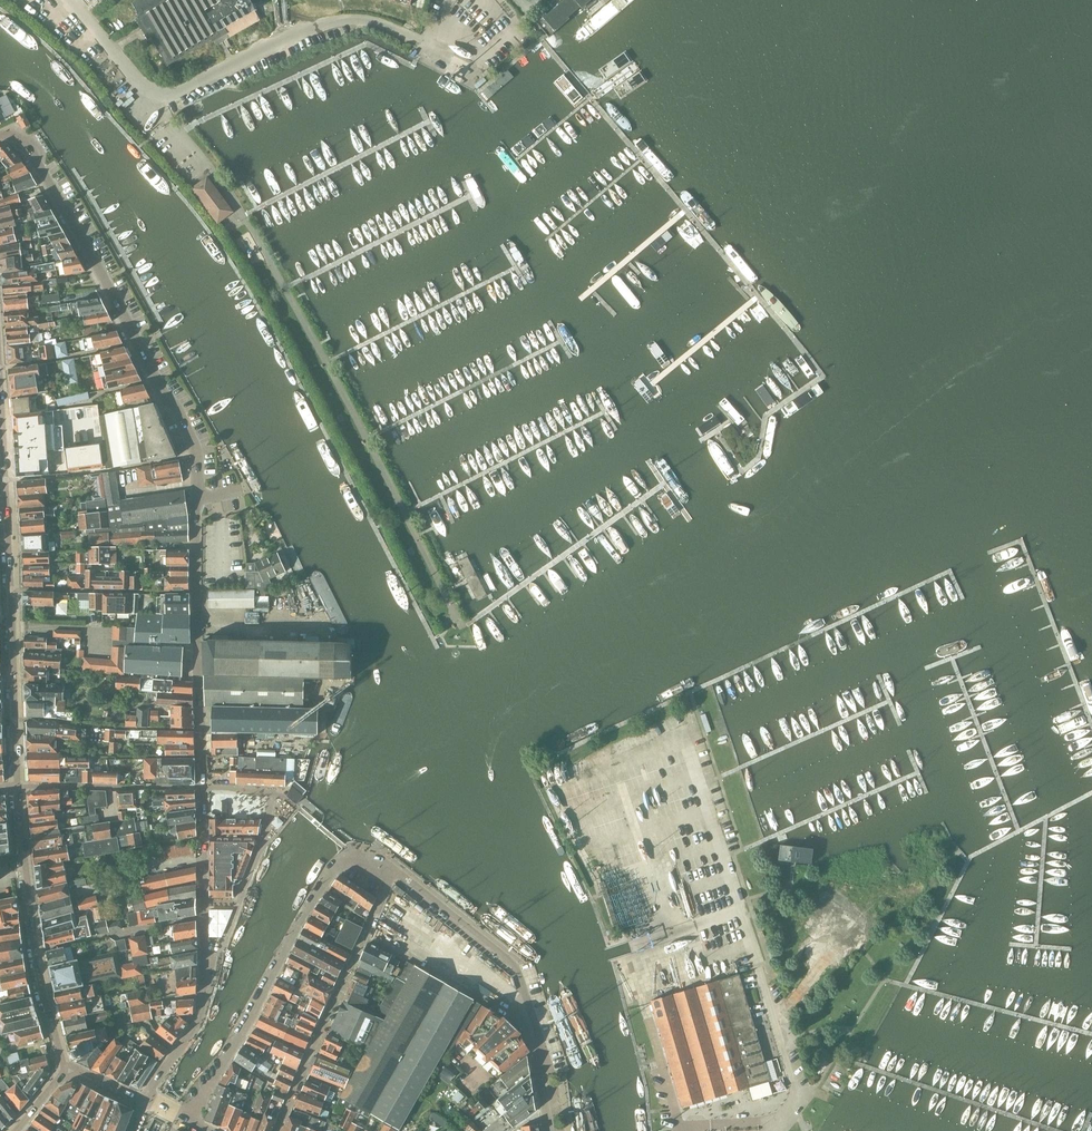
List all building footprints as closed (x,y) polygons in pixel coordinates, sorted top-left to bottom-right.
[(133,4),(142,19),(138,22),(149,42),(156,38),(164,52),(162,54),(168,63),(193,49),(193,50),(213,39),(211,35),(224,28),(231,39),(271,16),(262,0),(141,0),(133,4)] [(222,58),(220,54),(217,55),(196,66),(194,70),(194,72),(199,72),(215,63),(220,60),(222,58)] [(18,118),(25,114),(22,108),(15,112),(18,118)] [(25,130),(31,126),(25,115),(18,119),(25,130)] [(24,164),(23,162),(7,143),(0,146),(0,159),(1,161),(8,170),(8,171),(9,171),(24,164)] [(8,170),(10,176),(13,181),(14,182),(32,174),(31,174),(24,164),(9,171),(8,171),(8,170)] [(32,174),(14,182),(17,194),(39,186),(32,174)] [(7,189),(11,187),(10,183),(13,181),(10,176),(2,179),(5,184),(7,189)] [(220,220),(230,212),(208,182),(197,190),(220,220)] [(4,198),(3,194),(9,192),(10,194),(11,194),(13,193),(12,191),(11,187),(7,189),(2,191),(0,191),(0,202),(5,200),(4,198)] [(0,202),(0,210),(11,207),(22,204),(20,195),(11,198),(11,196),(4,198),(5,200),(0,202)] [(35,216),(52,212),(53,211),(44,196),(30,201),(34,209),(27,212),(30,225),(31,224),(37,223),(35,216)] [(0,210),(0,221),(24,215),(23,210),(13,212),(11,207),(0,210)] [(50,237),(64,233),(52,212),(35,216),(37,223),(31,224),(34,241),(41,239),(41,240),(50,237)] [(15,228),(18,227),(16,222),(25,219),(24,215),(0,221),(0,231),(15,228)] [(15,228),(0,231),(0,246),(18,242),(21,242),(19,236),(17,236),(15,228)] [(64,233),(50,237),(54,245),(57,250),(73,247),(66,234),(65,233),(64,233)] [(30,256),(29,250),(33,249),(32,242),(26,243),(24,243),(24,244),(22,244),(0,248),(0,250),(1,261),(2,261),(30,256)] [(73,247),(57,250),(59,254),(63,262),(64,262),(64,263),(80,260),(73,247)] [(30,256),(2,261),(1,261),(3,273),(25,271),(25,269),(24,263),(26,263),(35,262),(34,255),(30,256)] [(80,260),(64,263),(67,277),(87,272),(80,260)] [(4,285),(45,281),(45,277),(39,278),(38,275),(62,270),(61,263),(32,267),(33,272),(3,276),(4,285)] [(45,281),(4,285),(4,286),(5,295),(5,301),(29,298),(28,293),(33,292),(45,291),(45,286),(69,283),(69,278),(45,281)] [(29,298),(5,301),(4,301),(5,313),(6,313),(30,310),(29,304),(61,300),(60,294),(29,299),(29,298)] [(85,317),(109,313),(102,299),(76,303),(78,318),(82,318),(85,317)] [(30,310),(6,313),(7,330),(32,327),(41,326),(40,317),(31,318),(31,310),(30,310)] [(85,317),(82,318),(82,322),(84,322),(85,327),(113,322),(109,313),(85,317)] [(71,329),(78,328),(76,319),(69,320),(71,329)] [(7,336),(40,332),(40,330),(57,327),(56,322),(41,326),(32,327),(7,330),(7,336)] [(40,332),(7,336),(8,347),(25,345),(32,344),(40,343),(40,348),(41,348),(53,346),(57,345),(58,345),(57,340),(45,341),(44,334),(41,334),(40,332)] [(103,336),(107,348),(124,345),(119,333),(103,336)] [(107,348),(103,336),(92,338),(95,350),(107,348)] [(68,344),(58,345),(57,345),(59,358),(70,357),(68,344)] [(25,345),(8,347),(10,365),(27,363),(25,345)] [(55,359),(53,346),(41,348),(42,361),(55,359)] [(103,367),(132,360),(126,348),(91,357),(94,372),(103,370),(103,367)] [(67,385),(79,383),(75,360),(63,362),(67,385)] [(103,367),(103,370),(105,378),(138,371),(132,360),(103,367)] [(10,370),(11,382),(47,377),(50,376),(48,364),(10,370)] [(138,371),(105,378),(108,390),(143,382),(138,371)] [(13,398),(33,396),(32,395),(50,392),(47,377),(11,382),(13,398)] [(127,411),(154,405),(145,386),(122,391),(125,405),(126,405),(127,411)] [(89,392),(57,399),(59,406),(90,399),(89,392)] [(33,396),(13,398),(14,416),(32,414),(34,414),(33,396)] [(100,418),(103,437),(162,423),(154,405),(127,411),(106,416),(101,417),(100,418)] [(14,416),(13,416),(18,478),(70,474),(70,471),(105,466),(101,444),(90,445),(88,432),(83,433),(85,446),(82,446),(80,434),(76,434),(78,447),(66,449),(66,450),(65,450),(64,434),(56,435),(54,411),(50,412),(34,414),(32,414),(15,416),(14,416)] [(103,437),(108,469),(111,469),(177,458),(162,423),(103,437)] [(141,488),(149,487),(160,485),(159,481),(159,476),(164,476),(165,477),(183,474),(180,461),(138,469),(141,488)] [(107,501),(107,503),(121,501),(121,499),(117,473),(104,474),(107,501)] [(46,495),(49,495),(48,488),(54,488),(53,480),(19,483),(20,497),(46,495)] [(189,515),(186,491),(142,497),(147,532),(111,536),(113,547),(143,545),(143,543),(153,542),(152,533),(156,532),(167,531),(166,527),(183,525),(184,524),(184,516),(189,515)] [(46,495),(20,497),(20,509),(21,509),(45,507),(47,507),(46,495)] [(121,501),(107,503),(108,511),(109,529),(110,536),(111,536),(147,532),(142,497),(121,499),(121,501)] [(107,503),(107,501),(94,502),(87,502),(88,514),(89,514),(79,516),(81,531),(87,531),(109,529),(108,511),(107,503)] [(45,507),(21,509),(22,523),(46,519),(45,513),(51,513),(50,507),(45,508),(45,507)] [(23,536),(46,534),(47,534),(46,519),(22,523),(23,535),(23,536)] [(156,532),(156,542),(156,544),(190,543),(190,531),(184,532),(183,525),(166,527),(167,531),(156,532)] [(86,564),(86,565),(118,565),(117,548),(109,548),(109,547),(109,529),(87,531),(87,536),(90,536),(91,546),(90,548),(90,551),(86,551),(86,552),(86,564)] [(75,541),(74,532),(60,533),(61,542),(75,541)] [(24,554),(48,554),(46,534),(23,536),(24,554)] [(168,556),(166,579),(190,579),(190,578),(190,551),(162,551),(162,556),(168,556)] [(78,552),(78,564),(86,564),(86,552),(78,552)] [(48,554),(24,554),(24,566),(51,564),(51,554),(48,554)] [(264,582),(271,579),(287,572),(278,554),(262,561),(263,564),(257,566),(264,582)] [(263,564),(262,561),(257,564),(249,564),(249,570),(248,570),(248,573),(248,591),(256,591),(256,608),(269,608),(270,597),(267,597),(266,589),(273,587),(271,579),(264,582),(257,566),(263,564)] [(86,565),(86,564),(78,564),(78,575),(86,575),(86,565)] [(25,578),(45,578),(45,577),(53,577),(53,572),(43,572),(43,566),(25,567),(25,578)] [(152,570),(147,570),(146,580),(164,580),(164,573),(152,573),(152,570)] [(109,592),(109,579),(96,579),(96,572),(87,572),(87,591),(109,592)] [(109,592),(129,592),(130,573),(121,573),(121,579),(109,579),(109,592)] [(141,578),(138,578),(137,573),(130,573),(129,592),(141,592),(141,591),(141,579),(141,578)] [(82,589),(83,578),(69,577),(68,589),(82,589)] [(45,578),(25,578),(24,589),(55,589),(55,583),(45,583),(45,578)] [(190,579),(166,579),(166,591),(190,591),(190,579)] [(256,591),(248,591),(209,591),(209,609),(256,609),(256,608),(256,591)] [(77,599),(77,594),(56,593),(25,593),(25,605),(35,606),(36,609),(37,611),(39,612),(41,612),(43,611),(45,609),(46,606),(55,607),(56,599),(60,599),(60,601),(71,601),(71,599),(77,599)] [(117,616),(117,595),(79,594),(79,601),(90,602),(90,613),(104,613),(103,616),(117,616)] [(117,595),(117,616),(130,617),(131,595),(117,595)] [(163,613),(192,615),(191,595),(167,595),(167,605),(163,605),(163,613)] [(137,629),(136,635),(136,642),(136,648),(127,647),(126,654),(125,673),(126,673),(142,674),(142,679),(182,682),(183,682),(182,682),(183,677),(185,649),(182,649),(182,643),(192,644),(192,615),(163,613),(163,615),(139,614),(137,629)] [(114,627),(114,634),(136,635),(137,629),(114,627)] [(48,644),(48,638),(26,637),(26,649),(57,650),(57,644),(48,644)] [(353,645),(205,643),(205,672),(206,707),(213,707),(213,733),(304,735),(304,709),(305,709),(305,679),(353,680),(353,645)] [(44,669),(61,671),(63,655),(25,653),(26,668),(44,669)] [(126,677),(126,673),(125,673),(126,654),(113,653),(112,660),(126,677)] [(84,673),(91,674),(92,659),(85,658),(84,673)] [(99,659),(98,674),(105,675),(106,660),(99,659)] [(126,677),(112,660),(106,660),(105,675),(126,677)] [(48,687),(48,686),(48,681),(51,681),(51,675),(61,676),(61,671),(44,669),(26,668),(27,686),(48,687)] [(146,692),(194,695),(194,682),(183,682),(182,682),(142,679),(118,678),(117,690),(146,693),(146,692)] [(48,687),(27,686),(27,701),(65,701),(66,687),(48,686),(48,687)] [(173,717),(195,719),(194,695),(146,692),(146,693),(147,693),(146,701),(158,702),(158,706),(173,707),(173,717)] [(67,701),(65,701),(27,701),(28,718),(41,718),(54,719),(64,720),(74,721),(74,714),(66,714),(67,701)] [(139,717),(138,717),(132,717),(133,705),(128,704),(127,727),(138,728),(139,717)] [(139,717),(138,728),(149,728),(150,709),(138,709),(138,717),(139,717)] [(195,729),(195,719),(173,717),(173,729),(195,729)] [(58,740),(58,725),(58,724),(28,722),(28,736),(28,738),(58,740)] [(82,728),(58,725),(58,740),(81,741),(82,728)] [(106,742),(111,743),(115,743),(116,730),(107,730),(106,742)] [(167,744),(195,745),(195,733),(159,732),(143,732),(143,738),(158,738),(158,745),(167,745),(167,744)] [(240,757),(239,735),(213,735),(213,756),(240,757)] [(58,754),(58,753),(58,740),(28,738),(28,753),(58,754)] [(120,743),(115,743),(111,743),(111,754),(119,755),(120,743)] [(196,756),(195,745),(167,744),(167,745),(166,756),(196,756)] [(58,754),(28,753),(29,769),(84,769),(91,769),(91,758),(61,758),(61,753),(58,753),(58,754)] [(286,787),(287,759),(257,758),(257,767),(245,766),(245,769),(244,769),(243,771),(238,771),(238,772),(231,772),(231,784),(286,787)] [(109,771),(109,760),(93,759),(93,767),(94,767),(94,771),(102,771),(109,771)] [(196,785),(196,760),(158,760),(145,760),(145,761),(145,773),(145,774),(158,773),(158,785),(196,785)] [(84,769),(29,769),(30,782),(62,783),(62,775),(66,775),(66,783),(83,784),(95,784),(95,772),(91,772),(91,769),(84,769)] [(126,785),(126,782),(119,782),(119,773),(97,772),(97,784),(118,785),(126,785)] [(298,805),(304,797),(304,796),(308,792),(295,781),(291,787),(292,788),(288,797),(298,805)] [(50,792),(50,801),(70,799),(70,791),(61,791),(50,792)] [(89,802),(91,817),(82,818),(83,827),(62,830),(65,846),(69,846),(69,851),(84,848),(86,858),(121,852),(120,844),(129,842),(131,850),(144,847),(141,833),(138,834),(136,819),(126,821),(125,814),(119,815),(120,822),(112,823),(112,822),(100,824),(99,815),(97,815),(96,809),(109,808),(107,792),(92,791),(89,802)] [(119,810),(138,809),(138,791),(117,792),(119,810)] [(168,802),(197,798),(196,791),(173,791),(167,791),(167,797),(159,797),(159,801),(159,802),(168,802)] [(50,801),(50,792),(33,793),(32,792),(29,795),(30,796),(30,802),(50,801)] [(159,802),(153,803),(154,808),(166,807),(166,813),(177,811),(197,809),(197,798),(168,802),(159,802)] [(70,800),(70,799),(50,801),(30,802),(31,815),(32,823),(57,820),(56,815),(65,814),(65,811),(62,811),(62,806),(74,805),(73,800),(70,800)] [(9,823),(8,810),(0,811),(0,825),(9,823)] [(197,822),(197,810),(169,814),(171,826),(197,822)] [(33,833),(60,829),(59,821),(57,821),(57,820),(32,823),(32,825),(33,833)] [(149,821),(141,822),(143,832),(150,831),(149,823),(149,821)] [(223,821),(211,821),(212,835),(224,835),(223,821)] [(231,821),(223,821),(224,835),(235,835),(236,821),(231,821)] [(236,821),(235,835),(250,835),(249,821),(244,821),(236,821)] [(262,821),(249,821),(250,835),(259,835),(262,821)] [(0,825),(0,856),(12,854),(9,823),(0,825)] [(198,837),(197,824),(177,826),(170,827),(172,834),(178,833),(180,840),(198,837)] [(65,846),(62,830),(60,830),(60,829),(33,833),(35,850),(65,846)] [(235,847),(235,838),(211,838),(211,846),(235,847)] [(235,847),(244,847),(255,847),(255,838),(246,838),(246,839),(235,838),(235,847)] [(183,845),(185,857),(191,855),(189,844),(183,845)] [(813,847),(780,844),(779,857),(812,861),(813,847)] [(176,847),(178,858),(185,857),(183,845),(176,847)] [(65,846),(35,850),(36,866),(71,860),(69,851),(69,846),(65,846)] [(235,847),(211,846),(211,885),(222,886),(235,886),(235,847)] [(242,853),(244,847),(235,847),(235,886),(237,886),(239,885),(241,884),(242,881),(252,857),(242,853)] [(242,853),(252,857),(255,847),(244,847),(242,853)] [(133,853),(134,861),(147,858),(146,851),(133,853)] [(149,865),(147,858),(134,861),(135,868),(145,866),(149,865)] [(71,860),(36,866),(39,890),(69,883),(68,883),(67,870),(66,870),(65,863),(71,862),(71,860)] [(132,869),(133,875),(146,872),(145,866),(135,868),(132,869)] [(167,874),(147,879),(140,881),(143,892),(169,887),(198,881),(197,868),(167,874)] [(136,882),(140,881),(147,879),(146,872),(133,875),(134,882),(136,882)] [(344,893),(359,903),(366,891),(341,875),(332,888),(342,894),(344,893)] [(95,877),(68,883),(69,883),(39,890),(41,906),(72,897),(70,887),(78,885),(79,888),(97,885),(95,877)] [(222,898),(222,886),(211,885),(210,898),(222,898)] [(911,888),(914,896),(922,893),(920,885),(911,888)] [(135,913),(138,913),(144,911),(197,902),(197,886),(169,890),(144,896),(132,900),(135,912),(135,913)] [(222,886),(222,898),(234,899),(234,886),(235,886),(222,886)] [(342,894),(332,888),(321,903),(337,913),(343,903),(345,904),(345,906),(355,912),(356,913),(361,904),(359,903),(344,893),(342,894)] [(361,904),(356,913),(359,915),(364,907),(371,912),(378,899),(366,891),(359,903),(361,904)] [(72,897),(41,906),(43,923),(76,914),(92,909),(100,906),(97,896),(79,902),(74,904),(72,897)] [(22,927),(21,912),(19,898),(0,901),(0,931),(22,927)] [(140,925),(161,922),(197,916),(197,902),(144,911),(138,913),(140,925)] [(337,913),(321,903),(312,916),(311,917),(334,931),(340,920),(341,918),(342,916),(337,913)] [(110,933),(123,930),(122,922),(108,925),(107,921),(95,924),(92,909),(76,914),(79,928),(85,926),(88,938),(110,933)] [(135,913),(135,912),(129,914),(131,927),(140,925),(138,913),(135,913)] [(43,923),(45,937),(79,928),(76,914),(43,923)] [(334,931),(311,917),(305,929),(304,930),(317,936),(323,939),(327,932),(336,938),(341,929),(343,930),(346,923),(340,920),(334,931)] [(366,922),(356,917),(353,923),(363,928),(366,922)] [(346,923),(343,930),(337,942),(353,950),(363,929),(347,921),(341,918),(340,920),(346,923)] [(175,942),(198,937),(197,922),(171,927),(172,938),(175,938),(175,942)] [(46,948),(88,938),(85,926),(79,928),(45,937),(46,948)] [(23,941),(22,927),(0,931),(0,945),(23,941)] [(317,936),(304,930),(299,940),(299,941),(325,955),(345,966),(351,954),(323,939),(317,936)] [(134,964),(121,967),(123,978),(124,979),(138,977),(144,975),(142,966),(150,965),(148,955),(149,955),(147,944),(146,938),(146,937),(131,940),(134,956),(133,957),(134,964)] [(153,937),(146,938),(147,944),(148,947),(152,946),(155,946),(153,937)] [(172,943),(171,943),(173,954),(199,949),(198,938),(198,937),(175,942),(172,943)] [(118,952),(128,950),(126,940),(116,942),(118,952)] [(26,958),(23,941),(0,945),(0,963),(26,958)] [(318,968),(325,955),(299,941),(293,954),(318,968)] [(361,967),(372,973),(393,983),(398,975),(400,976),(406,966),(401,963),(401,962),(396,960),(397,957),(394,955),(370,943),(362,960),(364,961),(361,967)] [(51,967),(69,963),(65,949),(48,953),(51,967)] [(174,970),(177,970),(198,966),(199,952),(172,958),(160,960),(159,957),(151,959),(153,968),(173,965),(174,970)] [(57,993),(98,984),(123,978),(121,967),(118,953),(80,961),(79,960),(69,963),(51,967),(57,993)] [(323,970),(318,968),(293,954),(287,964),(309,975),(309,976),(318,980),(323,970)] [(318,968),(323,970),(339,978),(345,966),(325,955),(318,968)] [(27,972),(26,958),(0,963),(0,978),(27,972)] [(376,1017),(363,1048),(368,1051),(342,1097),(337,1104),(357,1113),(367,1117),(370,1118),(372,1115),(387,1124),(398,1130),(399,1130),(401,1130),(475,1000),(416,967),(408,962),(406,966),(400,976),(399,979),(398,978),(376,1017)] [(198,966),(177,970),(178,981),(198,978),(198,971),(198,966)] [(369,978),(372,973),(361,967),(358,973),(369,978)] [(323,970),(318,980),(334,989),(339,978),(323,970)] [(9,990),(30,986),(30,985),(27,972),(0,978),(0,992),(1,991),(1,992),(9,990)] [(374,981),(369,978),(358,973),(357,973),(354,980),(349,991),(365,998),(364,999),(369,1000),(370,1001),(375,989),(371,987),(374,981)] [(145,975),(144,975),(138,977),(140,986),(147,984),(145,975)] [(683,1108),(772,1082),(740,975),(652,1001),(683,1108)] [(301,991),(313,998),(327,1005),(334,989),(318,980),(309,976),(301,991)] [(197,994),(198,978),(178,981),(177,981),(180,996),(197,994)] [(297,1005),(300,998),(296,995),(294,995),(297,988),(280,979),(273,993),(297,1005)] [(98,984),(57,993),(59,1004),(61,1004),(67,1003),(84,999),(100,997),(100,996),(98,984)] [(33,998),(30,986),(9,990),(10,997),(2,999),(1,998),(0,998),(0,1005),(33,998)] [(128,994),(131,1009),(147,1005),(145,991),(128,994)] [(365,998),(349,991),(344,1002),(346,1003),(364,1012),(369,1000),(364,999),(365,998)] [(67,1003),(61,1004),(63,1017),(64,1020),(89,1016),(92,1015),(108,1012),(105,996),(100,996),(100,997),(84,999),(67,1003)] [(271,996),(267,1005),(283,1013),(283,1012),(294,1017),(295,1014),(291,1012),(294,1006),(271,996)] [(41,1026),(33,998),(0,1005),(0,1022),(1,1022),(4,1035),(15,1032),(41,1026)] [(320,1020),(327,1005),(313,998),(307,1013),(320,1020)] [(177,1002),(178,1016),(193,1015),(194,1015),(195,1000),(177,1002)] [(161,1010),(165,1009),(164,1002),(151,1003),(151,1005),(152,1011),(153,1018),(162,1017),(161,1010)] [(359,1046),(372,1017),(344,1003),(331,1033),(359,1046)] [(154,1020),(153,1018),(152,1011),(151,1005),(147,1005),(131,1009),(134,1023),(154,1020)] [(283,1013),(267,1005),(262,1015),(279,1022),(283,1013)] [(503,1017),(483,1006),(459,1043),(497,1080),(531,1052),(521,1035),(523,1034),(504,1016),(503,1017)] [(320,1020),(307,1013),(305,1012),(301,1021),(316,1028),(318,1024),(320,1020)] [(93,1031),(95,1031),(92,1015),(89,1016),(64,1020),(68,1037),(89,1031),(93,1031)] [(189,1024),(193,1015),(178,1016),(172,1016),(169,1021),(168,1020),(158,1032),(174,1045),(183,1032),(183,1033),(190,1024),(189,1024)] [(279,1022),(262,1015),(256,1026),(307,1050),(312,1037),(290,1027),(285,1025),(279,1022)] [(285,1025),(290,1027),(293,1021),(288,1018),(285,1025)] [(316,1028),(301,1021),(295,1018),(293,1021),(290,1027),(312,1037),(316,1028)] [(41,1026),(15,1032),(19,1046),(45,1039),(41,1026)] [(72,1051),(97,1044),(93,1031),(89,1031),(68,1037),(72,1051)] [(251,1037),(250,1038),(268,1047),(268,1046),(271,1048),(275,1041),(255,1031),(251,1037)] [(330,1034),(321,1053),(337,1061),(339,1058),(345,1061),(353,1044),(330,1034)] [(141,1047),(152,1054),(162,1060),(169,1051),(151,1036),(141,1047)] [(124,1045),(103,1075),(119,1082),(134,1058),(129,1055),(136,1044),(128,1038),(123,1045),(124,1045)] [(259,1055),(259,1056),(266,1061),(272,1049),(268,1047),(250,1038),(246,1045),(260,1052),(259,1055)] [(124,1045),(123,1045),(116,1040),(107,1051),(104,1054),(91,1069),(103,1075),(124,1045)] [(285,1058),(301,1065),(305,1054),(277,1041),(271,1053),(277,1056),(284,1059),(285,1058)] [(97,1044),(72,1051),(75,1060),(89,1057),(98,1046),(97,1044)] [(152,1054),(141,1047),(136,1044),(129,1055),(134,1058),(119,1082),(131,1087),(132,1086),(140,1090),(158,1062),(151,1057),(152,1054)] [(273,1066),(266,1061),(259,1056),(244,1047),(235,1060),(253,1072),(257,1067),(268,1074),(273,1066)] [(22,1062),(21,1061),(19,1053),(8,1056),(11,1065),(22,1062)] [(21,1061),(22,1062),(25,1074),(50,1066),(47,1056),(42,1057),(30,1060),(30,1059),(21,1061)] [(277,1056),(285,1060),(282,1067),(278,1076),(284,1079),(293,1083),(299,1068),(301,1065),(285,1058),(284,1059),(277,1056)] [(346,1088),(354,1070),(319,1056),(311,1075),(346,1088)] [(506,1094),(531,1075),(528,1057),(501,1078),(489,1088),(498,1100),(506,1094)] [(219,1085),(219,1086),(235,1092),(235,1091),(242,1069),(233,1063),(219,1085)] [(455,1081),(461,1073),(450,1063),(443,1071),(455,1081)] [(50,1066),(25,1074),(19,1075),(23,1081),(19,1084),(31,1100),(50,1074),(50,1067),(50,1066)] [(13,1077),(18,1084),(19,1084),(23,1081),(19,1075),(13,1077)] [(506,1094),(498,1100),(492,1105),(502,1117),(530,1095),(534,1092),(531,1075),(506,1094)] [(290,1089),(293,1083),(284,1079),(278,1076),(275,1082),(290,1089)] [(263,1088),(265,1083),(259,1079),(256,1083),(262,1087),(263,1088)] [(11,1089),(3,1080),(0,1081),(0,1092),(1,1093),(6,1090),(7,1092),(11,1089)] [(337,1093),(331,1091),(333,1089),(323,1084),(322,1088),(307,1081),(302,1091),(327,1101),(332,1103),(337,1093)] [(70,1103),(80,1086),(74,1082),(60,1088),(46,1107),(75,1125),(78,1118),(68,1111),(72,1104),(70,1103)] [(82,1110),(93,1090),(81,1083),(80,1086),(70,1103),(72,1104),(68,1111),(78,1118),(82,1110)] [(31,1100),(19,1084),(18,1084),(11,1089),(7,1092),(21,1110),(31,1100)] [(206,1121),(222,1127),(235,1092),(219,1086),(206,1121)] [(92,1130),(107,1097),(101,1095),(93,1090),(82,1110),(78,1118),(75,1125),(74,1127),(72,1130),(83,1130),(85,1126),(87,1127),(85,1130),(92,1130)] [(244,1112),(249,1096),(235,1091),(235,1092),(222,1127),(221,1128),(227,1130),(236,1130),(244,1112)] [(287,1097),(276,1092),(274,1100),(284,1104),(287,1097)] [(323,1110),(326,1101),(302,1092),(296,1108),(320,1117),(329,1120),(331,1113),(323,1110)] [(246,1130),(260,1130),(268,1114),(267,1113),(273,1098),(261,1093),(252,1114),(246,1130)] [(502,1117),(484,1130),(510,1130),(514,1128),(537,1111),(535,1097),(532,1098),(530,1095),(502,1117)] [(18,1114),(3,1096),(0,1098),(0,1126),(3,1130),(18,1114)] [(92,1130),(126,1130),(135,1110),(114,1101),(107,1097),(92,1130)] [(490,1106),(484,1098),(475,1107),(482,1112),(490,1106)] [(46,1107),(32,1125),(42,1130),(72,1130),(74,1127),(75,1125),(46,1107)] [(356,1112),(346,1109),(339,1126),(348,1130),(356,1112)] [(268,1114),(260,1130),(273,1130),(278,1119),(280,1113),(274,1111),(272,1116),(268,1114)] [(236,1130),(246,1130),(252,1114),(246,1112),(245,1112),(244,1112),(236,1130)] [(437,1123),(441,1117),(434,1112),(430,1118),(437,1123)] [(357,1113),(357,1114),(353,1122),(363,1127),(367,1117),(357,1113)] [(302,1126),(304,1122),(290,1117),(284,1130),(299,1130),(300,1129),(301,1125),(302,1126)] [(299,1130),(325,1130),(329,1122),(312,1117),(308,1128),(302,1126),(301,1125),(300,1129),(299,1130)] [(470,1130),(482,1130),(471,1120),(466,1127),(470,1130)] [(340,1127),(329,1122),(325,1130),(338,1130),(340,1127)]
